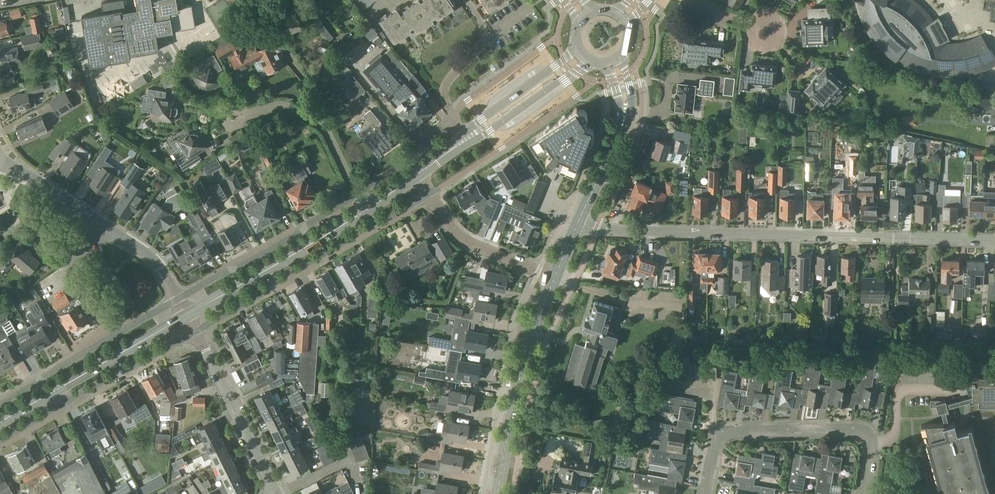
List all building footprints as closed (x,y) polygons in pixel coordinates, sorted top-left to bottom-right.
[(83,15),(92,65),(132,58),(132,54),(138,53),(161,49),(161,48),(160,48),(157,33),(175,30),(175,31),(176,31),(175,28),(173,17),(173,14),(171,14),(171,10),(179,9),(180,9),(178,0),(138,0),(139,8),(126,10),(125,0),(114,0),(102,2),(104,14),(99,15),(99,13),(83,15)] [(361,10),(372,4),(371,3),(376,0),(376,1),(377,0),(355,0),(361,10)] [(400,6),(379,19),(394,41),(414,28),(416,32),(456,5),(453,0),(416,0),(402,9),(400,6)] [(491,12),(508,0),(483,0),(491,12)] [(727,2),(738,9),(743,0),(728,0),(727,2)] [(884,48),(889,52),(895,57),(896,58),(897,58),(901,61),(908,65),(909,66),(910,66),(915,68),(923,70),(922,71),(924,71),(929,72),(931,73),(931,72),(937,74),(945,74),(945,75),(946,75),(946,74),(952,74),(954,74),(960,74),(962,74),(962,73),(967,73),(969,73),(969,72),(976,70),(982,69),(984,68),(991,65),(994,63),(994,53),(990,46),(989,47),(987,44),(988,44),(982,35),(978,37),(970,40),(967,41),(962,42),(958,43),(952,43),(947,43),(945,43),(944,41),(949,38),(946,30),(941,23),(942,22),(941,22),(938,17),(939,16),(938,16),(932,20),(929,15),(923,9),(924,9),(922,8),(919,5),(919,4),(918,3),(917,3),(913,0),(857,0),(859,10),(860,11),(862,16),(862,18),(862,17),(865,23),(869,30),(870,31),(874,38),(878,42),(878,43),(879,44),(880,44),(883,47),(884,49),(884,48)] [(829,7),(809,8),(809,18),(803,19),(803,28),(802,28),(802,34),(803,34),(804,44),(827,43),(827,36),(828,36),(827,24),(826,24),(826,18),(830,18),(829,7)] [(22,16),(20,9),(10,12),(11,18),(22,16)] [(41,14),(43,23),(51,21),(48,12),(41,14)] [(196,13),(173,17),(175,28),(197,24),(196,13)] [(30,18),(33,33),(42,31),(39,16),(30,18)] [(0,20),(0,36),(10,34),(9,31),(15,29),(13,22),(7,23),(6,19),(0,20)] [(981,24),(984,34),(994,32),(994,21),(981,24)] [(42,33),(22,37),(25,49),(44,45),(42,33)] [(225,36),(214,43),(217,49),(216,49),(221,59),(235,51),(236,54),(231,57),(237,70),(247,65),(246,64),(253,60),(261,76),(268,73),(284,65),(280,55),(283,54),(277,41),(257,50),(255,46),(242,53),(240,48),(241,47),(235,38),(229,42),(225,36)] [(683,38),(681,59),(688,60),(688,63),(689,65),(695,66),(697,64),(697,61),(709,63),(710,54),(723,55),(724,42),(683,38)] [(17,47),(0,51),(0,57),(3,67),(7,66),(8,70),(17,68),(16,64),(21,63),(17,47)] [(395,106),(400,112),(399,112),(411,126),(430,110),(424,103),(424,101),(420,96),(419,96),(412,89),(420,82),(391,47),(364,70),(389,99),(392,103),(395,106)] [(196,64),(199,70),(192,74),(199,86),(201,85),(202,87),(207,89),(209,88),(210,89),(222,83),(216,72),(222,69),(214,54),(196,64)] [(741,72),(739,88),(750,89),(751,83),(756,83),(756,84),(769,85),(775,85),(777,66),(752,63),(751,73),(741,72)] [(814,82),(813,80),(805,88),(824,105),(844,83),(826,66),(818,74),(820,75),(814,82)] [(86,69),(87,75),(95,73),(97,81),(102,80),(99,67),(86,69)] [(171,73),(161,79),(166,87),(176,81),(171,73)] [(366,90),(352,73),(343,80),(356,98),(366,90)] [(143,75),(131,83),(135,89),(147,81),(143,75)] [(722,76),(719,93),(729,95),(732,78),(722,76)] [(678,84),(675,110),(692,111),(694,92),(699,93),(699,94),(712,95),(714,80),(700,79),(699,88),(694,88),(695,85),(678,84)] [(43,82),(27,86),(29,94),(45,90),(43,82)] [(984,85),(981,87),(983,91),(986,93),(990,94),(994,95),(994,84),(992,84),(988,84),(984,85)] [(148,87),(145,104),(153,105),(152,110),(159,112),(158,119),(169,121),(170,118),(173,118),(174,115),(175,115),(177,114),(177,113),(178,111),(178,110),(178,108),(177,107),(175,107),(176,103),(173,102),(173,99),(165,97),(166,91),(148,87)] [(789,90),(788,112),(798,113),(800,90),(789,90)] [(59,116),(75,106),(66,91),(50,100),(59,116)] [(29,100),(27,92),(10,97),(14,111),(37,105),(36,98),(29,100)] [(968,106),(992,109),(993,99),(969,96),(968,106)] [(592,134),(594,129),(586,125),(585,124),(587,123),(585,120),(587,119),(587,117),(588,115),(588,114),(587,112),(586,111),(583,109),(582,109),(579,110),(578,110),(577,108),(567,114),(565,114),(562,116),(561,118),(551,124),(549,124),(546,126),(546,128),(536,135),(529,140),(539,155),(550,147),(551,148),(548,152),(550,154),(546,159),(551,164),(558,155),(563,157),(559,167),(575,174),(578,168),(580,162),(582,162),(584,158),(583,157),(589,140),(591,141),(594,135),(592,134)] [(366,124),(357,131),(361,136),(364,136),(378,154),(378,153),(381,154),(386,150),(386,147),(396,139),(381,122),(381,121),(371,109),(364,115),(368,120),(364,122),(366,124)] [(33,120),(17,126),(22,138),(38,132),(38,131),(39,135),(49,131),(43,116),(33,120)] [(903,116),(903,125),(918,125),(918,116),(903,116)] [(655,145),(653,144),(651,153),(665,158),(668,148),(674,150),(674,151),(687,155),(691,143),(687,142),(689,134),(678,131),(676,138),(674,138),(672,144),(670,144),(657,140),(655,145)] [(176,139),(180,146),(174,149),(185,167),(200,158),(196,152),(206,146),(199,135),(198,136),(197,134),(191,132),(189,133),(188,132),(176,139)] [(251,135),(239,140),(243,149),(255,144),(251,135)] [(68,138),(60,150),(69,156),(61,169),(76,178),(87,160),(92,153),(78,144),(73,151),(73,150),(72,149),(76,144),(68,138)] [(94,178),(89,185),(105,195),(118,176),(117,175),(102,165),(105,160),(112,149),(106,145),(93,165),(100,170),(94,178)] [(128,154),(134,157),(137,151),(132,148),(128,154)] [(837,189),(838,167),(836,167),(837,149),(829,148),(828,189),(837,189)] [(276,166),(271,153),(264,156),(270,168),(276,166)] [(217,156),(202,165),(210,177),(215,174),(213,172),(223,166),(217,156)] [(806,156),(806,181),(815,181),(815,156),(806,156)] [(509,160),(496,168),(508,187),(521,179),(532,172),(535,177),(538,176),(531,164),(517,172),(509,160)] [(128,187),(114,209),(127,217),(133,209),(136,211),(141,204),(138,202),(145,191),(132,183),(137,175),(139,176),(144,169),(135,162),(121,183),(128,187)] [(300,182),(288,189),(292,197),(288,199),(293,206),(296,204),(298,206),(301,207),(305,205),(306,202),(305,201),(312,197),(310,194),(313,192),(308,183),(305,179),(306,179),(304,176),(307,174),(301,163),(292,169),(298,179),(299,179),(300,182)] [(786,184),(787,165),(778,165),(778,172),(777,184),(786,184)] [(260,171),(267,184),(275,181),(268,167),(260,171)] [(770,167),(769,194),(777,194),(777,184),(778,172),(777,172),(777,167),(770,167)] [(737,168),(737,192),(747,192),(747,168),(737,168)] [(857,181),(857,198),(862,198),(862,204),(861,204),(861,217),(861,218),(868,218),(868,220),(874,220),(874,218),(876,218),(877,204),(877,201),(873,201),(874,181),(873,181),(873,168),(859,168),(859,181),(857,181)] [(694,196),(694,212),(694,214),(706,215),(706,212),(707,212),(707,196),(707,191),(708,191),(719,192),(720,169),(708,169),(708,188),(702,188),(702,187),(694,187),(694,196)] [(235,173),(227,177),(234,193),(242,189),(235,173)] [(630,188),(627,196),(632,198),(629,206),(631,208),(635,210),(639,210),(642,202),(659,209),(665,194),(650,188),(651,186),(637,180),(634,188),(631,187),(630,187),(630,188)] [(209,196),(201,181),(194,185),(202,199),(198,202),(203,211),(207,208),(209,211),(212,216),(219,212),(214,205),(227,197),(222,188),(209,196)] [(672,181),(665,182),(667,194),(674,193),(672,181)] [(474,203),(476,207),(487,200),(477,183),(473,186),(472,185),(465,189),(465,190),(456,195),(464,209),(474,203)] [(938,183),(938,194),(943,194),(943,205),(943,220),(956,220),(956,207),(961,208),(961,194),(946,194),(946,184),(938,183)] [(893,196),(891,196),(891,216),(904,217),(905,203),(912,203),(912,185),(898,185),(897,194),(893,194),(893,196)] [(155,203),(142,222),(145,225),(144,227),(152,232),(153,230),(156,232),(161,224),(166,227),(174,215),(171,213),(174,209),(175,211),(185,206),(183,203),(185,202),(178,190),(177,191),(174,187),(164,193),(167,198),(161,207),(155,203)] [(723,196),(723,214),(728,214),(728,215),(735,216),(735,214),(736,214),(737,205),(738,205),(738,197),(738,192),(731,192),(731,188),(723,188),(723,196)] [(259,202),(269,220),(278,215),(277,215),(282,212),(278,205),(279,204),(271,189),(265,193),(267,197),(259,202)] [(781,198),(781,215),(787,215),(786,217),(793,217),(793,215),(794,215),(794,206),(796,206),(796,198),(796,192),(789,192),(789,189),(781,189),(781,198)] [(808,190),(808,199),(808,208),(808,215),(814,216),(814,218),(821,218),(821,216),(822,216),(822,200),(816,199),(816,194),(816,191),(808,190)] [(978,194),(971,194),(970,206),(970,214),(981,215),(982,191),(978,193),(978,194)] [(981,215),(994,215),(994,195),(989,195),(989,191),(982,191),(981,215)] [(835,199),(835,216),(840,217),(840,219),(847,219),(847,217),(848,217),(849,200),(842,199),(842,193),(836,192),(835,199)] [(749,193),(749,204),(750,204),(750,214),(755,214),(755,216),(762,216),(762,214),(763,214),(763,205),(765,205),(765,193),(749,193)] [(931,193),(916,193),(916,203),(916,219),(930,219),(930,203),(931,193)] [(246,199),(245,203),(248,208),(247,208),(258,227),(258,226),(260,227),(264,225),(264,223),(269,220),(262,207),(259,202),(255,194),(246,199)] [(493,215),(499,200),(491,197),(484,211),(493,215)] [(541,218),(506,203),(500,218),(508,221),(511,215),(522,220),(520,226),(523,227),(521,234),(517,232),(514,240),(522,243),(523,241),(532,245),(540,226),(538,225),(541,218)] [(201,226),(204,224),(198,212),(194,214),(201,226)] [(219,216),(225,227),(218,231),(227,247),(230,245),(231,247),(239,242),(238,241),(241,239),(234,227),(239,224),(235,215),(226,212),(219,216)] [(198,244),(192,248),(200,263),(212,256),(204,241),(212,237),(204,224),(201,226),(194,214),(189,217),(193,225),(194,225),(196,228),(198,232),(192,235),(198,244)] [(160,234),(165,243),(178,236),(173,228),(160,234)] [(444,238),(432,245),(440,259),(452,252),(444,238)] [(200,263),(192,248),(186,239),(179,243),(178,241),(169,246),(175,258),(177,257),(180,262),(182,261),(187,270),(200,263)] [(434,257),(425,242),(398,258),(409,278),(413,279),(426,271),(426,269),(422,264),(434,257)] [(22,246),(12,258),(30,273),(40,262),(22,246)] [(608,256),(607,261),(622,265),(629,267),(631,260),(624,258),(626,252),(617,249),(617,250),(611,248),(610,250),(608,251),(607,255),(608,256)] [(695,259),(694,268),(697,268),(697,269),(701,269),(701,276),(700,276),(700,282),(708,283),(708,276),(708,269),(708,252),(703,252),(702,251),(698,251),(697,252),(697,253),(696,253),(695,259)] [(0,257),(0,265),(2,267),(11,257),(5,252),(0,257)] [(708,276),(708,283),(715,283),(715,276),(714,276),(714,269),(719,269),(722,269),(722,260),(721,260),(721,254),(720,254),(720,253),(719,252),(715,252),(714,253),(708,252),(708,269),(708,276)] [(798,255),(797,267),(791,267),(791,286),(796,286),(796,290),(809,290),(809,287),(813,287),(813,272),(809,272),(810,255),(798,255)] [(343,262),(357,287),(365,282),(361,275),(368,271),(363,261),(358,264),(354,256),(343,262)] [(654,275),(658,262),(639,256),(637,262),(638,262),(636,269),(654,275)] [(818,256),(818,272),(822,272),(821,284),(832,284),(832,271),(830,271),(830,256),(818,256)] [(854,257),(842,256),(842,271),(846,271),(846,280),(854,280),(854,272),(854,257)] [(751,259),(734,259),(734,277),(747,277),(746,295),(756,295),(756,270),(750,269),(751,259)] [(942,259),(941,271),(942,271),(941,280),(951,280),(951,272),(958,272),(958,260),(942,259)] [(631,260),(629,267),(636,269),(638,262),(637,262),(631,260)] [(778,260),(763,260),(762,293),(765,297),(770,297),(772,295),(777,295),(779,293),(780,288),(784,288),(785,275),(777,274),(778,260)] [(964,272),(963,285),(967,285),(975,285),(975,283),(983,283),(983,273),(984,273),(984,260),(968,260),(967,272),(964,272)] [(633,276),(635,271),(636,269),(629,267),(622,265),(607,261),(605,265),(604,266),(603,269),(604,271),(603,272),(603,273),(609,275),(609,276),(617,278),(618,276),(618,277),(619,276),(627,279),(628,275),(633,276)] [(343,262),(336,266),(350,290),(352,294),(354,294),(359,291),(357,287),(343,262)] [(338,287),(328,271),(317,277),(327,294),(329,297),(333,295),(336,301),(340,307),(349,301),(346,295),(347,295),(343,287),(339,289),(338,287)] [(466,275),(464,289),(483,292),(484,287),(491,288),(504,290),(507,275),(487,271),(486,279),(466,275)] [(719,277),(719,293),(729,293),(729,277),(719,277)] [(890,299),(890,284),(883,284),(883,278),(862,277),(862,302),(871,302),(871,295),(880,295),(880,299),(890,299)] [(901,293),(898,293),(897,304),(908,304),(909,292),(916,293),(916,296),(929,296),(930,281),(922,281),(922,279),(915,279),(915,280),(912,280),(912,278),(909,278),(909,285),(902,284),(901,293)] [(938,282),(938,292),(949,292),(949,283),(938,282)] [(954,284),(953,298),(960,298),(962,285),(954,284)] [(303,285),(288,294),(300,315),(305,312),(309,318),(315,314),(311,308),(316,306),(303,285)] [(826,292),(825,313),(837,314),(838,293),(826,292)] [(66,293),(52,302),(60,315),(61,315),(64,320),(62,322),(67,329),(71,326),(73,329),(88,320),(79,306),(85,303),(79,295),(70,300),(66,293)] [(351,304),(351,315),(361,316),(362,296),(359,295),(357,296),(357,304),(351,304)] [(369,296),(368,317),(378,317),(379,297),(369,296)] [(448,306),(446,317),(456,319),(470,321),(479,323),(480,318),(493,320),(496,304),(477,300),(475,307),(474,307),(472,309),(471,313),(463,312),(464,309),(448,306)] [(576,344),(566,377),(575,380),(574,381),(585,384),(585,383),(594,386),(601,362),(592,360),(595,350),(597,344),(613,349),(616,337),(604,334),(604,333),(605,333),(609,318),(615,320),(619,308),(613,306),(595,300),(589,318),(587,317),(584,327),(593,330),(590,339),(587,338),(584,346),(585,346),(576,344)] [(37,320),(27,326),(29,330),(31,333),(32,335),(40,348),(47,344),(46,343),(50,340),(44,329),(51,325),(50,323),(37,301),(29,306),(37,320)] [(928,302),(927,330),(936,330),(936,302),(928,302)] [(1,324),(2,325),(10,319),(1,306),(0,305),(0,322),(1,324)] [(268,330),(275,342),(283,337),(277,324),(275,325),(264,308),(258,311),(265,324),(263,325),(266,331),(268,330)] [(258,311),(248,317),(258,336),(259,335),(262,341),(263,340),(267,346),(275,342),(268,330),(266,331),(263,325),(265,324),(258,311)] [(456,319),(454,329),(462,330),(461,336),(459,345),(472,347),(485,349),(485,346),(487,346),(489,339),(487,338),(487,334),(468,330),(470,321),(456,319)] [(295,343),(295,348),(301,349),(299,378),(307,392),(315,393),(317,350),(325,351),(326,335),(318,335),(318,332),(319,323),(296,321),(296,323),(295,343)] [(0,344),(0,362),(4,369),(17,362),(8,348),(14,345),(8,335),(2,325),(1,324),(0,324),(0,340),(2,343),(0,344)] [(32,351),(33,353),(40,348),(32,335),(31,333),(29,330),(27,326),(19,330),(21,334),(18,336),(28,353),(32,351)] [(799,340),(799,346),(808,346),(808,340),(808,326),(799,326),(799,336),(799,340)] [(229,347),(248,337),(244,328),(235,332),(232,327),(222,332),(229,347)] [(972,327),(971,339),(986,340),(986,328),(972,327)] [(451,343),(452,339),(430,335),(429,344),(450,348),(451,343)] [(813,335),(813,346),(827,346),(827,335),(813,335)] [(766,345),(775,345),(775,337),(767,336),(766,345)] [(799,340),(799,336),(783,336),(783,346),(798,346),(799,340)] [(248,337),(229,347),(236,362),(244,358),(247,364),(259,358),(256,352),(247,356),(244,350),(253,345),(248,337)] [(274,371),(277,371),(288,371),(287,350),(274,350),(274,370),(274,371)] [(668,359),(668,352),(656,352),(656,365),(663,365),(668,365),(668,359)] [(802,388),(800,401),(806,402),(806,403),(820,406),(820,405),(827,406),(828,400),(827,400),(829,392),(816,390),(820,369),(813,368),(815,357),(815,356),(815,354),(808,353),(806,367),(802,388)] [(855,400),(861,401),(861,402),(875,405),(875,403),(882,405),(885,391),(871,389),(878,355),(863,353),(856,392),(855,400)] [(427,368),(425,377),(443,379),(456,382),(457,376),(464,377),(477,380),(477,376),(480,376),(481,369),(479,368),(480,364),(460,361),(461,358),(452,356),(451,357),(448,372),(444,371),(427,368)] [(175,362),(178,373),(186,370),(194,368),(190,357),(175,362)] [(288,371),(277,371),(280,377),(281,377),(282,377),(298,377),(299,359),(288,359),(288,371)] [(772,402),(774,394),(761,391),(765,371),(766,365),(752,363),(751,368),(746,394),(745,402),(751,403),(751,405),(765,408),(765,407),(772,408),(773,402),(772,402)] [(653,379),(664,379),(663,365),(656,365),(653,379)] [(855,400),(856,392),(844,390),(848,369),(833,366),(829,392),(827,400),(828,400),(834,401),(833,403),(847,405),(847,404),(854,405),(855,400)] [(955,382),(965,382),(965,373),(994,373),(994,366),(955,366),(955,382)] [(198,383),(194,368),(186,370),(178,373),(183,388),(177,390),(177,393),(176,394),(175,398),(201,389),(199,383),(198,383)] [(800,401),(802,388),(789,386),(792,370),(778,368),(774,394),(772,402),(773,402),(779,403),(778,404),(792,407),(793,405),(799,407),(800,401)] [(745,402),(746,394),(734,392),(737,371),(723,369),(717,403),(724,404),(723,406),(737,408),(737,407),(744,408),(745,402)] [(277,371),(274,371),(274,370),(271,371),(255,378),(260,387),(269,383),(280,378),(280,377),(277,371)] [(175,398),(176,394),(169,382),(163,386),(155,373),(143,380),(151,394),(153,398),(161,399),(160,413),(161,413),(161,415),(173,416),(173,414),(174,414),(175,406),(175,404),(175,398)] [(913,375),(914,384),(943,384),(943,374),(913,375)] [(280,378),(269,383),(272,388),(284,382),(282,377),(281,377),(280,377),(280,378)] [(968,379),(968,384),(972,384),(972,400),(970,400),(970,401),(977,399),(978,398),(978,404),(994,404),(994,379),(968,379)] [(299,388),(291,392),(297,403),(305,399),(299,388)] [(127,389),(111,398),(115,406),(113,408),(118,416),(120,414),(120,415),(128,411),(132,418),(134,416),(137,422),(151,414),(145,403),(140,406),(135,398),(133,399),(127,389)] [(255,397),(260,408),(275,400),(275,401),(281,398),(278,393),(273,396),(270,389),(255,397)] [(474,394),(451,390),(450,395),(441,393),(439,402),(431,400),(429,408),(457,413),(458,408),(471,410),(474,394)] [(684,426),(690,427),(691,421),(693,421),(695,407),(693,407),(695,400),(653,393),(651,405),(659,406),(658,408),(679,412),(677,424),(684,426)] [(193,397),(193,406),(205,406),(205,397),(193,397)] [(275,400),(260,408),(265,419),(281,411),(275,401),(275,400)] [(944,400),(932,400),(932,407),(938,407),(940,413),(942,412),(950,410),(947,400),(944,401),(944,400)] [(307,411),(302,401),(296,404),(302,414),(307,411)] [(181,420),(182,407),(175,406),(174,414),(174,419),(181,420)] [(86,421),(82,423),(90,438),(92,442),(97,439),(103,450),(115,444),(104,425),(105,425),(95,407),(82,414),(86,421)] [(281,411),(265,419),(271,429),(286,422),(281,411)] [(684,426),(677,424),(650,420),(648,434),(668,438),(666,450),(680,452),(681,446),(682,446),(684,433),(683,432),(684,426)] [(196,432),(192,434),(196,443),(203,439),(218,431),(213,421),(198,429),(197,429),(196,432)] [(428,431),(426,439),(451,444),(453,438),(465,441),(468,425),(445,421),(442,434),(428,431)] [(923,425),(942,493),(989,493),(971,427),(957,431),(954,421),(944,424),(944,422),(923,425)] [(286,422),(271,429),(276,440),(291,433),(298,429),(296,425),(289,428),(286,422)] [(109,428),(122,452),(129,448),(116,425),(109,428)] [(44,434),(43,436),(42,436),(50,451),(49,451),(52,456),(63,451),(60,446),(66,442),(58,427),(48,433),(46,432),(44,434)] [(172,444),(187,436),(185,431),(172,437),(172,443),(172,444)] [(218,431),(203,439),(209,451),(224,443),(218,431)] [(276,440),(282,451),(297,444),(297,443),(303,441),(300,436),(294,439),(291,433),(276,440)] [(319,433),(311,437),(316,445),(324,441),(319,433)] [(348,440),(350,445),(363,440),(362,435),(348,440)] [(350,445),(352,451),(366,446),(363,440),(350,445)] [(209,451),(202,454),(205,460),(212,457),(214,462),(230,454),(224,443),(209,451)] [(297,444),(282,451),(287,462),(302,454),(301,451),(297,443),(297,444)] [(17,471),(35,462),(26,446),(9,455),(17,471)] [(366,446),(352,451),(354,456),(367,451),(366,446)] [(680,452),(666,450),(651,447),(649,461),(669,465),(667,478),(675,479),(674,480),(681,481),(682,474),(683,474),(686,460),(684,460),(685,454),(680,452)] [(322,460),(334,454),(332,449),(319,455),(322,460)] [(356,462),(369,457),(367,451),(354,456),(356,462)] [(86,452),(53,471),(58,481),(64,493),(107,493),(86,452)] [(419,461),(418,469),(439,473),(440,468),(447,469),(459,471),(462,455),(443,452),(441,461),(436,461),(435,464),(419,461)] [(741,481),(754,484),(756,471),(771,474),(775,454),(762,452),(761,457),(740,454),(739,460),(737,460),(735,474),(736,474),(735,481),(741,482),(741,481)] [(816,488),(821,458),(815,457),(815,456),(801,453),(801,455),(794,454),(788,488),(802,490),(806,470),(818,472),(815,488),(816,488)] [(230,454),(214,462),(220,473),(235,465),(230,454)] [(308,466),(302,454),(287,462),(293,474),(308,466)] [(334,454),(322,460),(324,466),(337,460),(334,454)] [(821,454),(815,493),(835,493),(836,491),(830,490),(833,470),(839,471),(842,456),(828,454),(828,455),(821,454)] [(589,462),(583,461),(561,457),(558,469),(560,470),(559,475),(555,474),(552,490),(562,491),(561,493),(571,493),(575,493),(578,478),(577,478),(578,473),(591,475),(593,463),(589,462)] [(33,493),(61,493),(49,472),(49,471),(44,463),(22,476),(33,493)] [(235,465),(220,473),(225,484),(240,476),(235,465)] [(8,485),(8,484),(5,478),(0,470),(0,490),(8,485)] [(633,482),(639,483),(638,487),(654,490),(659,491),(658,493),(673,493),(675,486),(673,486),(674,480),(675,479),(667,478),(635,472),(633,482)] [(194,479),(198,485),(202,482),(197,476),(194,479)] [(216,488),(218,493),(224,490),(226,493),(234,493),(246,488),(246,487),(249,486),(245,479),(243,480),(240,476),(225,484),(216,488)] [(337,491),(350,485),(348,481),(335,487),(337,491)] [(754,484),(741,481),(741,482),(740,488),(738,487),(737,493),(774,493),(775,487),(754,484)] [(198,485),(204,493),(205,493),(210,491),(207,487),(205,488),(202,482),(198,485)] [(457,486),(437,482),(436,492),(435,493),(455,493),(457,486)] [(149,492),(145,484),(138,488),(142,493),(146,493),(149,492)] [(197,489),(197,488),(193,484),(187,487),(192,493),(200,493),(197,489)] [(0,490),(0,491),(2,493),(13,493),(14,493),(13,493),(8,485),(0,490)] [(353,491),(350,485),(337,491),(339,493),(347,493),(353,491)] [(174,486),(166,490),(168,493),(174,493),(177,492),(174,486)]
